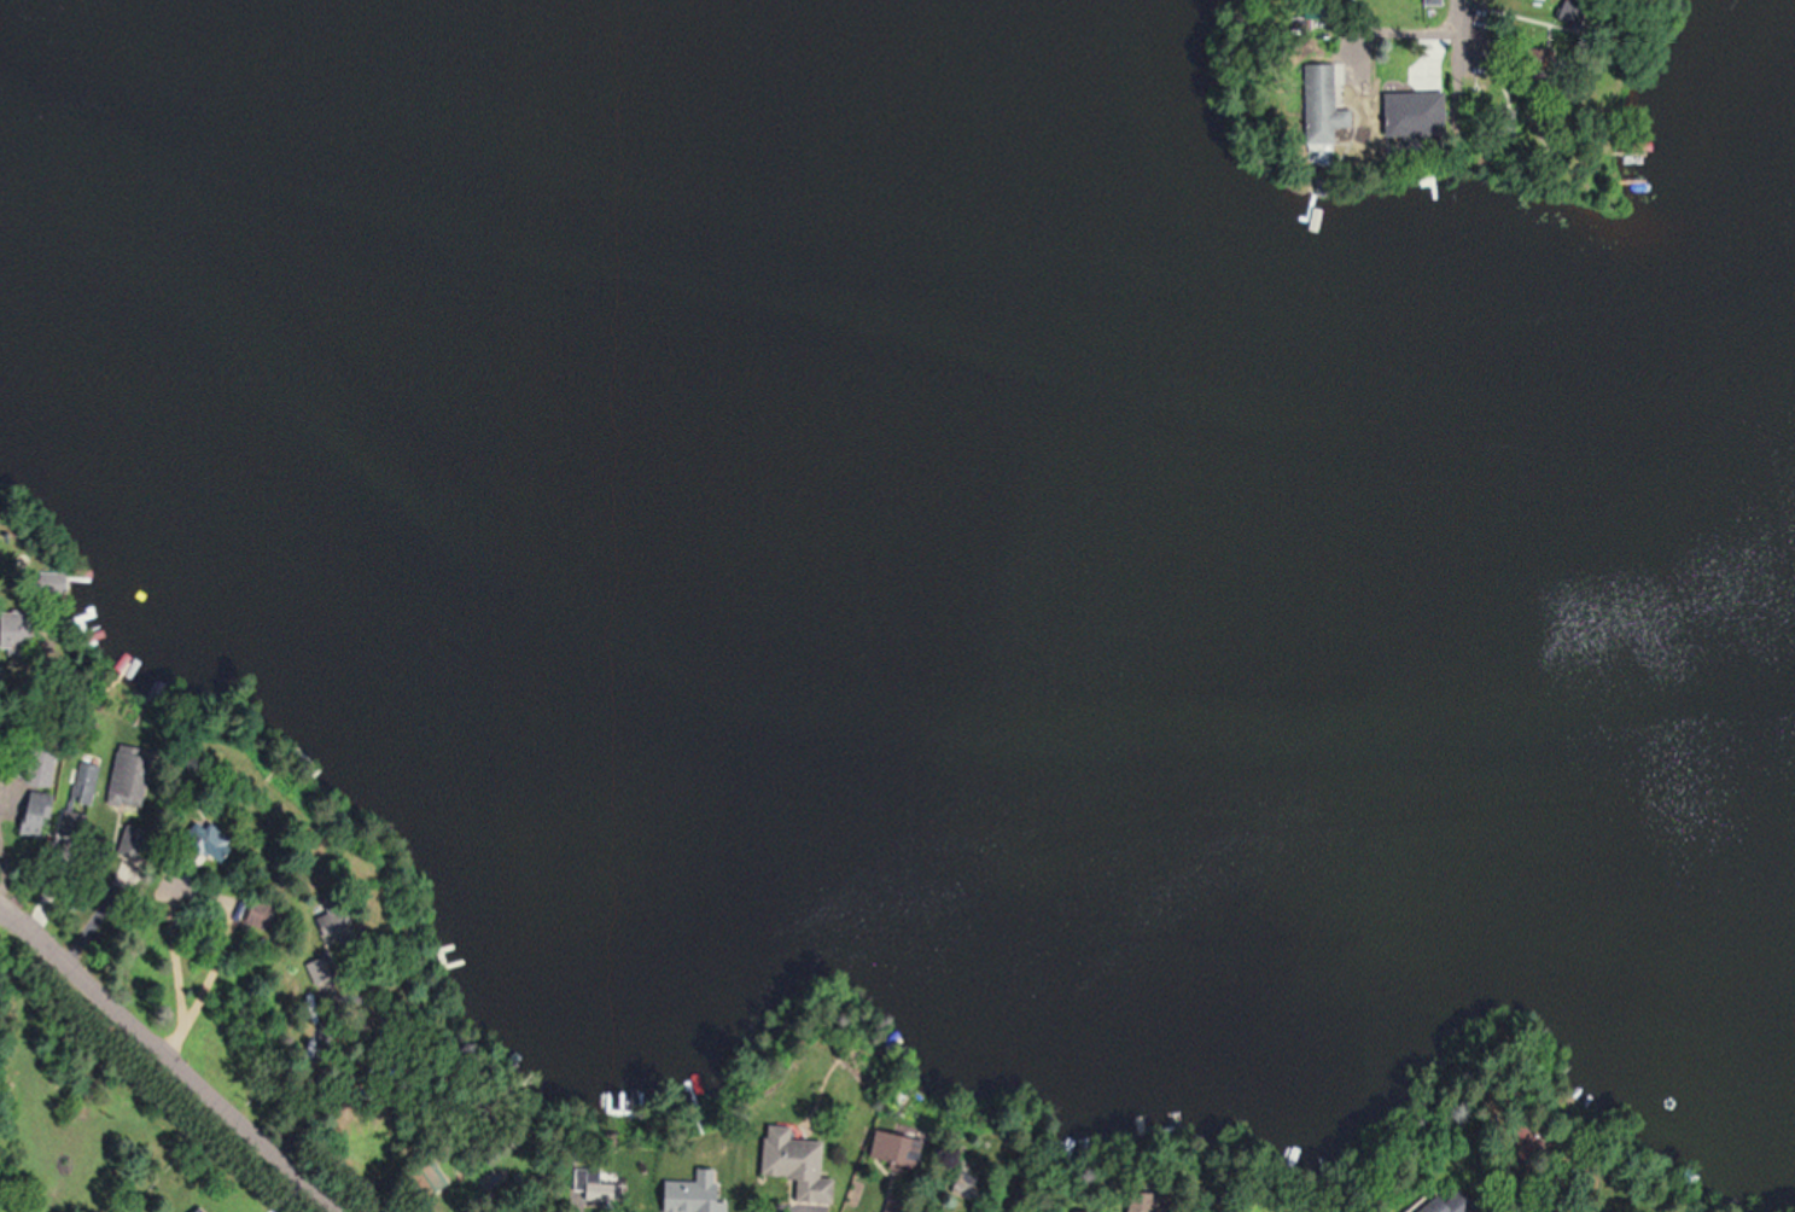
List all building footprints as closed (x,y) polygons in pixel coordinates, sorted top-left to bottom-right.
[(1299,64),(1298,144),(1333,144),(1333,128),(1334,129),(1335,64),(1299,64)] [(1391,134),(1420,134),(1420,109),(1391,109),(1391,134)] [(160,752),(128,745),(115,804),(148,811),(160,752)] [(61,787),(63,772),(36,768),(34,782),(61,787)] [(52,836),(55,813),(36,810),(34,834),(52,836)] [(203,856),(220,851),(224,861),(238,856),(226,820),(195,831),(203,856)] [(129,853),(150,854),(151,829),(131,828),(129,853)] [(252,920),(272,931),(284,911),(263,900),(252,920)] [(932,1139),(888,1128),(881,1158),(925,1169),(932,1139)] [(1468,1191),(1431,1211),(1481,1211),(1468,1191)]
